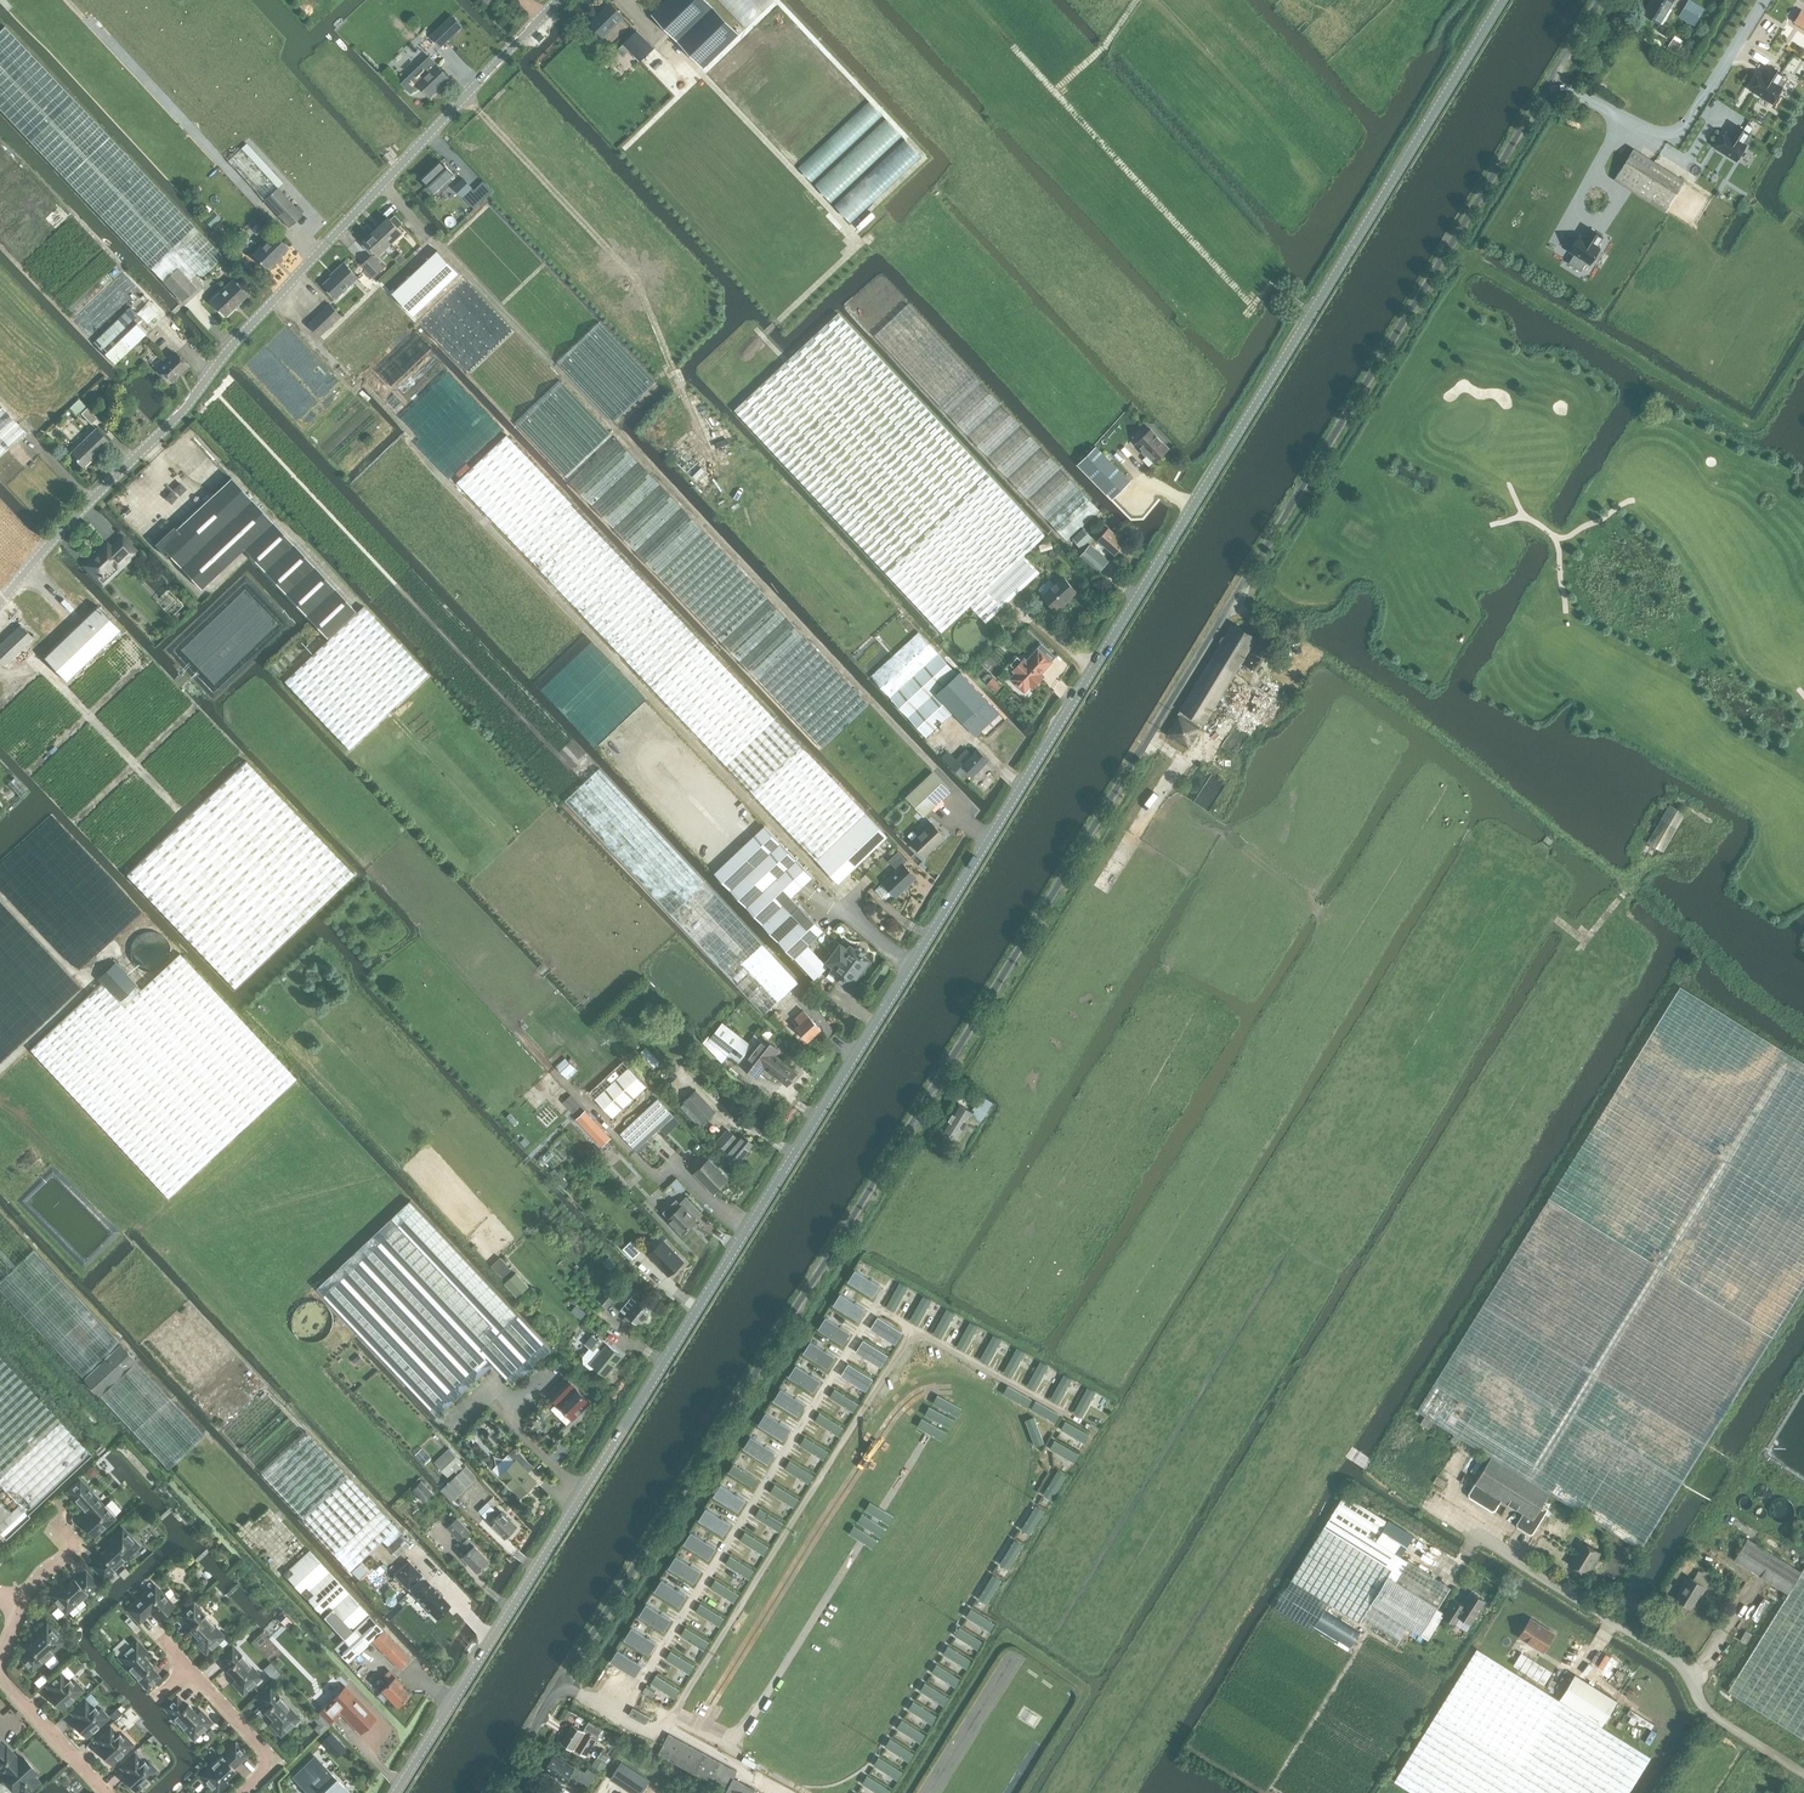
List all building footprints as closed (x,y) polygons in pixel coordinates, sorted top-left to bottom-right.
[(738,33),(706,0),(666,0),(652,14),(703,67),(738,33)] [(1673,1),(1672,0),(1652,0),(1644,14),(1660,24),(1673,1)] [(1683,12),(1696,20),(1703,7),(1692,0),(1690,0),(1683,12)] [(604,38),(625,17),(609,2),(589,23),(604,38)] [(1803,28),(1803,12),(1802,10),(1794,22),(1803,28)] [(452,15),(431,35),(441,46),(463,26),(452,15)] [(162,280),(182,300),(195,287),(188,279),(196,271),(201,277),(222,256),(194,226),(195,226),(75,99),(74,99),(5,25),(0,29),(0,109),(30,140),(30,141),(162,280)] [(639,61),(653,47),(636,30),(616,50),(622,55),(628,50),(639,61)] [(720,87),(756,53),(742,39),(707,73),(720,87)] [(736,103),(770,69),(758,54),(722,88),(736,103)] [(429,56),(400,83),(410,93),(420,84),(430,95),(449,77),(436,63),(429,56)] [(1787,78),(1770,67),(1764,76),(1759,73),(1750,89),(1772,103),(1787,78)] [(1736,160),(1746,145),(1742,143),(1748,133),(1736,126),(1730,135),(1726,132),(1716,148),(1736,160)] [(289,226),(302,213),(278,187),(282,182),(246,143),(241,148),(227,160),(263,199),(289,226)] [(1633,148),(1613,179),(1665,212),(1685,181),(1633,148)] [(435,192),(454,173),(440,160),(421,178),(435,192)] [(477,194),(462,178),(453,187),(474,209),(483,200),(478,194),(477,194)] [(204,219),(211,227),(220,218),(213,210),(204,219)] [(389,217),(377,228),(390,242),(402,231),(398,227),(403,223),(395,215),(391,218),(390,218),(389,217)] [(366,241),(363,245),(370,253),(374,249),(378,254),(390,242),(377,228),(365,239),(366,241)] [(1574,254),(1568,263),(1580,270),(1586,261),(1590,263),(1599,248),(1596,246),(1602,237),(1590,229),(1584,239),(1579,235),(1570,251),(1574,254)] [(279,255),(287,247),(272,232),(252,252),(265,267),(278,254),(279,255)] [(247,245),(245,235),(234,238),(237,248),(247,245)] [(438,250),(392,293),(414,315),(459,273),(438,250)] [(374,277),(385,267),(373,254),(362,264),(366,269),(364,271),(372,279),(374,276),(374,277)] [(337,297),(358,277),(344,263),(335,271),(336,272),(324,284),(337,297)] [(238,302),(246,295),(231,278),(210,298),(223,312),(236,300),(238,302)] [(977,378),(908,305),(875,334),(944,409),(989,454),(1068,539),(1099,510),(1020,425),(977,378)] [(130,306),(93,342),(114,363),(151,328),(130,306)] [(985,621),(1039,572),(1023,555),(1045,534),(838,313),(734,409),(942,631),(970,605),(985,621)] [(187,365),(178,354),(175,351),(167,359),(165,357),(157,366),(171,381),(178,374),(176,372),(180,368),(182,370),(187,365)] [(97,417),(79,397),(70,407),(76,414),(79,411),(82,412),(81,413),(91,423),(97,417)] [(26,431),(0,403),(0,454),(26,431)] [(83,466),(109,441),(95,426),(69,452),(83,466)] [(1154,461),(1169,447),(1151,428),(1136,441),(1154,461)] [(651,685),(816,859),(838,882),(887,835),(866,813),(866,812),(699,639),(507,434),(457,482),(651,685)] [(704,530),(616,438),(570,481),(722,642),(821,748),(868,704),(767,597),(704,530)] [(1098,446),(1081,463),(1115,497),(1132,480),(1098,446)] [(173,526),(154,543),(166,556),(168,554),(201,588),(243,548),(326,636),(355,610),(230,477),(176,528),(173,526)] [(1115,553),(1125,540),(1108,526),(1098,539),(1115,553)] [(1081,548),(1092,537),(1083,527),(1071,538),(1081,548)] [(84,564),(98,579),(102,583),(125,562),(136,551),(122,536),(111,547),(107,543),(84,564)] [(1099,572),(1109,560),(1090,544),(1080,555),(1099,572)] [(1049,580),(1039,590),(1044,595),(1043,596),(1056,610),(1076,591),(1063,577),(1054,585),(1049,580)] [(349,749),(388,711),(428,673),(363,605),(284,681),(349,749)] [(98,606),(44,657),(67,680),(120,629),(98,606)] [(1179,712),(1166,735),(1189,747),(1202,726),(1201,726),(1213,706),(1241,662),(1254,669),(1260,658),(1247,651),(1256,637),(1232,622),(1224,635),(1221,636),(1218,640),(1219,643),(1179,709),(1181,710),(1180,712),(1179,712)] [(33,637),(20,623),(0,643),(0,662),(4,665),(33,637)] [(918,631),(870,676),(926,737),(937,726),(933,723),(937,718),(942,723),(954,712),(936,693),(957,674),(918,631)] [(1017,672),(1012,678),(1024,690),(1030,684),(1033,687),(1043,676),(1039,673),(1050,661),(1038,650),(1027,662),(1023,659),(1014,669),(1017,672)] [(957,674),(936,693),(954,712),(958,716),(975,734),(975,735),(999,713),(960,671),(957,674)] [(1001,685),(992,677),(987,683),(995,691),(1001,685)] [(1261,690),(1238,723),(1250,732),(1259,719),(1266,724),(1267,724),(1273,714),(1285,696),(1282,694),(1263,681),(1258,688),(1261,690)] [(988,759),(977,748),(971,753),(966,748),(957,759),(973,775),(988,759)] [(246,761),(127,874),(233,986),(352,873),(246,761)] [(764,1014),(792,987),(798,982),(599,767),(565,800),(764,1014)] [(924,816),(927,813),(950,791),(932,771),(906,796),(924,816)] [(1663,852),(1686,813),(1669,804),(1647,842),(1663,852)] [(931,822),(911,841),(925,856),(945,837),(931,822)] [(715,871),(714,874),(778,940),(794,958),(795,957),(799,962),(814,979),(827,967),(812,950),(808,945),(823,930),(807,913),(790,896),(803,885),(812,876),(764,825),(755,833),(715,871)] [(882,882),(876,889),(883,896),(890,890),(896,896),(917,877),(903,863),(882,882)] [(169,951),(169,948),(167,944),(166,941),(164,938),(161,936),(158,934),(156,933),(151,932),(147,932),(143,933),(140,935),(137,937),(134,940),(132,944),(131,947),(131,951),(131,954),(132,957),(134,960),(136,964),(139,966),(142,968),(145,969),(149,970),(153,970),(157,969),(160,967),(163,964),(165,962),(167,958),(168,955),(169,951)] [(836,940),(829,950),(859,973),(862,969),(864,970),(870,963),(868,961),(869,959),(862,954),(864,952),(857,947),(855,949),(850,945),(847,948),(836,940)] [(829,950),(823,958),(834,966),(831,970),(827,975),(833,980),(836,976),(842,981),(843,979),(850,984),(852,982),(854,984),(859,976),(858,975),(859,973),(829,950)] [(90,993),(229,1140),(296,1077),(179,952),(151,979),(141,989),(137,985),(138,984),(115,960),(97,978),(101,983),(90,993)] [(1803,1286),(1803,1063),(1680,986),(1615,1091),(1417,1410),(1491,1456),(1475,1483),(1468,1493),(1469,1496),(1491,1510),(1495,1510),(1501,1499),(1522,1512),(1516,1523),(1517,1526),(1529,1534),(1533,1533),(1548,1508),(1542,1504),(1550,1492),(1640,1549),(1803,1286)] [(168,1197),(229,1140),(90,993),(29,1050),(168,1197)] [(808,1041),(821,1029),(803,1009),(794,1018),(799,1023),(794,1027),(808,1041)] [(780,1048),(762,1034),(752,1047),(740,1038),(729,1053),(740,1062),(739,1064),(757,1078),(765,1068),(787,1085),(797,1072),(775,1055),(780,1048)] [(565,1076),(575,1067),(565,1057),(556,1066),(565,1076)] [(629,1067),(595,1099),(613,1118),(647,1086),(629,1067)] [(548,1071),(543,1076),(540,1079),(554,1094),(562,1086),(548,1071)] [(683,1101),(680,1105),(700,1126),(704,1123),(716,1111),(696,1089),(683,1101)] [(570,1094),(562,1102),(572,1113),(580,1105),(570,1094)] [(972,1110),(984,1117),(992,1102),(981,1095),(972,1110)] [(657,1098),(620,1133),(636,1151),(673,1116),(657,1098)] [(958,1103),(943,1128),(958,1137),(973,1112),(958,1103)] [(566,1116),(570,1112),(562,1104),(559,1108),(566,1116)] [(605,1132),(584,1109),(577,1116),(598,1139),(605,1132)] [(740,1139),(727,1129),(715,1141),(727,1152),(725,1155),(735,1165),(753,1144),(743,1135),(740,1139)] [(727,1179),(708,1159),(694,1172),(713,1192),(727,1179)] [(662,1211),(668,1217),(683,1233),(698,1218),(696,1216),(700,1212),(685,1196),(679,1202),(676,1199),(662,1211)] [(513,1386),(551,1349),(411,1200),(317,1287),(438,1416),(493,1363),(513,1386)] [(612,1204),(607,1211),(619,1219),(617,1221),(626,1227),(627,1225),(633,1229),(637,1223),(629,1218),(630,1216),(612,1204)] [(120,1340),(0,1213),(0,1289),(82,1376),(120,1340)] [(663,1238),(647,1254),(668,1276),(685,1260),(663,1238)] [(500,1257),(491,1265),(492,1266),(498,1272),(507,1264),(501,1257),(500,1257)] [(872,1295),(879,1284),(855,1269),(848,1280),(872,1295)] [(518,1297),(529,1287),(516,1272),(504,1283),(518,1297)] [(901,1281),(886,1306),(893,1311),(908,1285),(901,1281)] [(608,1291),(599,1301),(607,1308),(616,1298),(608,1291)] [(833,1303),(858,1319),(865,1307),(840,1292),(833,1303)] [(933,1299),(924,1294),(908,1319),(917,1324),(933,1299)] [(638,1324),(651,1308),(640,1298),(636,1295),(632,1300),(636,1303),(623,1319),(630,1325),(634,1320),(638,1324)] [(330,1322),(329,1319),(328,1315),(327,1313),(324,1310),(322,1308),(318,1306),(315,1305),(311,1305),(308,1306),(305,1307),(300,1310),(298,1313),(296,1316),(296,1319),(295,1322),(296,1325),(297,1329),(298,1332),(301,1335),(303,1336),(307,1338),(310,1339),(314,1339),(317,1339),(320,1337),(323,1336),(325,1334),(328,1329),(329,1325),(330,1322)] [(576,1305),(571,1311),(580,1319),(585,1313),(576,1305)] [(956,1313),(947,1308),(932,1331),(941,1337),(956,1313)] [(826,1316),(818,1328),(842,1343),(850,1330),(826,1316)] [(879,1316),(874,1324),(898,1339),(903,1331),(879,1316)] [(972,1320),(956,1345),(965,1351),(981,1326),(972,1320)] [(1003,1339),(993,1333),(978,1358),(988,1364),(1003,1339)] [(607,1342),(603,1339),(593,1351),(589,1347),(582,1356),(583,1363),(589,1368),(592,1368),(594,1366),(606,1375),(623,1355),(607,1342)] [(888,1354),(864,1339),(859,1347),(883,1362),(888,1354)] [(803,1351),(827,1365),(834,1354),(810,1340),(803,1351)] [(129,1427),(169,1468),(204,1436),(135,1361),(136,1360),(121,1343),(83,1378),(99,1395),(129,1427)] [(1025,1352),(1016,1347),(1002,1370),(1011,1375),(1025,1352)] [(6,1538),(30,1515),(28,1512),(91,1454),(0,1356),(0,1488),(2,1486),(18,1503),(10,1510),(0,1500),(0,1532),(6,1538)] [(1049,1365),(1039,1359),(1024,1383),(1034,1389),(1049,1365)] [(844,1371),(868,1386),(873,1378),(849,1363),(844,1371)] [(796,1364),(789,1375),(813,1390),(820,1378),(796,1364)] [(1065,1374),(1051,1397),(1059,1402),(1073,1378),(1065,1374)] [(573,1418),(589,1401),(565,1377),(548,1395),(573,1418)] [(858,1402),(834,1387),(829,1395),(853,1410),(858,1402)] [(1096,1392),(1088,1387),(1073,1411),(1081,1416),(1096,1392)] [(773,1399),(797,1414),(802,1406),(778,1391),(773,1399)] [(844,1426),(819,1411),(814,1419),(839,1434),(844,1426)] [(757,1423),(781,1438),(786,1430),(763,1415),(757,1423)] [(1090,1435),(1065,1420),(1060,1429),(1085,1444),(1090,1435)] [(306,1430),(260,1473),(349,1570),(383,1539),(389,1545),(399,1534),(402,1532),(396,1526),(306,1430)] [(829,1450),(803,1435),(799,1442),(824,1458),(829,1450)] [(743,1447),(767,1462),(772,1453),(748,1438),(743,1447)] [(1074,1461),(1079,1453),(1056,1439),(1051,1447),(1074,1461)] [(515,1446),(492,1468),(498,1475),(499,1474),(521,1497),(538,1481),(529,1471),(534,1466),(515,1446)] [(463,1468),(460,1465),(462,1463),(449,1448),(434,1462),(448,1477),(455,1470),(458,1473),(441,1489),(452,1501),(477,1478),(465,1466),(463,1468)] [(814,1474),(789,1459),(784,1467),(809,1483),(814,1474)] [(727,1471),(751,1486),(756,1477),(733,1463),(727,1471)] [(87,1468),(87,1472),(90,1476),(94,1476),(97,1473),(97,1469),(95,1466),(90,1466),(87,1468)] [(1043,1494),(1051,1499),(1064,1478),(1056,1473),(1043,1494)] [(1443,1488),(1447,1481),(1437,1476),(1433,1482),(1443,1488)] [(104,1505),(80,1479),(67,1491),(88,1513),(80,1521),(94,1536),(115,1517),(114,1516),(116,1514),(106,1503),(104,1505)] [(412,1489),(420,1498),(423,1501),(432,1493),(421,1480),(412,1489)] [(745,1498),(720,1482),(713,1495),(738,1510),(745,1498)] [(774,1483),(769,1491),(792,1506),(798,1497),(774,1483)] [(1794,1507),(1794,1506),(1793,1503),(1792,1500),(1791,1497),(1788,1494),(1785,1492),(1782,1491),(1777,1491),(1774,1491),(1771,1493),(1766,1496),(1765,1498),(1764,1501),(1763,1506),(1763,1509),(1764,1512),(1767,1516),(1768,1518),(1772,1520),(1775,1521),(1777,1522),(1781,1521),(1783,1521),(1786,1520),(1788,1518),(1790,1516),(1792,1513),(1793,1510),(1794,1507)] [(1345,1494),(1291,1579),(1359,1622),(1397,1645),(1408,1627),(1421,1635),(1450,1587),(1400,1556),(1413,1535),(1388,1519),(1387,1521),(1345,1494)] [(485,1516),(494,1508),(488,1501),(479,1510),(485,1516)] [(783,1521),(759,1506),(754,1514),(779,1529),(783,1521)] [(1021,1528),(1029,1533),(1043,1511),(1034,1506),(1021,1528)] [(698,1518),(722,1533),(729,1523),(705,1508),(698,1518)] [(506,1538),(516,1526),(501,1511),(490,1523),(506,1538)] [(474,1544),(465,1534),(470,1529),(457,1517),(447,1527),(459,1540),(459,1539),(468,1549),(462,1555),(477,1571),(489,1560),(474,1544)] [(104,1578),(139,1546),(122,1527),(107,1541),(110,1545),(100,1555),(102,1556),(92,1565),(104,1578)] [(744,1530),(739,1538),(764,1553),(769,1545),(744,1530)] [(683,1543),(708,1558),(715,1546),(690,1531),(683,1543)] [(389,1545),(387,1546),(397,1556),(409,1544),(399,1534),(389,1545)] [(1801,1571),(1748,1538),(1734,1559),(1788,1593),(1727,1691),(1803,1739),(1803,1567),(1801,1571)] [(1587,1574),(1600,1551),(1582,1541),(1569,1563),(1587,1574)] [(1000,1564),(1008,1569),(1021,1547),(1013,1543),(1000,1564)] [(283,1574),(344,1637),(369,1614),(308,1550),(283,1574)] [(676,1555),(669,1567),(693,1581),(700,1570),(676,1555)] [(724,1563),(748,1578),(754,1569),(729,1555),(724,1563)] [(408,1561),(395,1573),(413,1593),(435,1617),(449,1604),(427,1580),(426,1580),(408,1561)] [(362,1565),(354,1573),(359,1578),(367,1570),(362,1565)] [(1681,1588),(1674,1599),(1690,1608),(1698,1595),(1700,1596),(1705,1587),(1704,1587),(1714,1572),(1705,1566),(1704,1567),(1701,1566),(1692,1579),(1686,1576),(1679,1587),(1681,1588)] [(97,1584),(86,1571),(76,1580),(74,1578),(64,1588),(61,1584),(49,1595),(59,1606),(61,1604),(67,1611),(97,1584)] [(978,1598),(987,1603),(1000,1582),(992,1577),(978,1598)] [(655,1591),(678,1604),(686,1592),(663,1578),(655,1591)] [(739,1593),(714,1578),(710,1586),(734,1601),(739,1593)] [(158,1619),(174,1605),(155,1584),(128,1609),(139,1622),(151,1611),(158,1619)] [(1454,1599),(1443,1616),(1455,1623),(1455,1622),(1467,1629),(1485,1601),(1471,1591),(1462,1604),(1454,1599)] [(724,1617),(700,1602),(695,1610),(719,1625),(724,1617)] [(206,1653),(217,1643),(216,1641),(223,1635),(194,1603),(181,1614),(192,1626),(190,1628),(199,1638),(195,1641),(206,1653)] [(639,1614),(663,1629),(669,1618),(646,1603),(639,1614)] [(1349,1648),(1360,1631),(1325,1609),(1315,1626),(1349,1648)] [(972,1610),(967,1618),(989,1632),(994,1624),(972,1610)] [(371,1639),(383,1629),(369,1614),(344,1637),(334,1646),(348,1661),(371,1639)] [(1543,1651),(1554,1633),(1530,1618),(1519,1636),(1543,1651)] [(32,1670),(62,1642),(55,1635),(57,1634),(47,1623),(35,1633),(38,1637),(28,1647),(30,1648),(20,1657),(32,1670)] [(136,1624),(129,1630),(135,1637),(142,1631),(136,1624)] [(684,1626),(679,1634),(704,1649),(709,1641),(684,1626)] [(624,1638),(648,1653),(654,1642),(630,1627),(624,1638)] [(383,1629),(371,1639),(399,1668),(410,1657),(383,1629)] [(960,1629),(955,1637),(977,1651),(982,1643),(960,1629)] [(1746,1644),(1752,1634),(1745,1630),(1740,1640),(1746,1644)] [(147,1651),(136,1639),(125,1649),(127,1651),(120,1658),(147,1688),(160,1676),(151,1666),(152,1665),(143,1655),(147,1651)] [(243,1693),(254,1683),(252,1682),(260,1675),(232,1645),(220,1656),(229,1666),(227,1668),(236,1678),(232,1681),(243,1693)] [(947,1647),(942,1655),(964,1669),(969,1661),(947,1647)] [(1477,1648),(1394,1780),(1415,1792),(1627,1792),(1650,1756),(1601,1725),(1617,1700),(1575,1674),(1559,1699),(1477,1648)] [(609,1660),(635,1676),(642,1664),(617,1649),(609,1660)] [(665,1657),(690,1672),(694,1664),(670,1649),(665,1657)] [(21,1672),(15,1665),(10,1669),(16,1676),(21,1672)] [(936,1665),(931,1673),(952,1687),(957,1679),(936,1665)] [(304,1666),(298,1672),(305,1679),(311,1674),(304,1666)] [(397,1705),(409,1693),(401,1685),(403,1684),(394,1675),(389,1669),(383,1675),(389,1681),(381,1688),(397,1705)] [(55,1691),(50,1696),(62,1709),(83,1689),(75,1680),(73,1682),(70,1678),(68,1680),(60,1672),(48,1683),(55,1691)] [(655,1674),(650,1682),(675,1697),(680,1689),(655,1674)] [(924,1684),(919,1692),(941,1705),(946,1697),(924,1684)] [(281,1735),(292,1725),(290,1723),(298,1716),(270,1686),(258,1698),(267,1708),(265,1709),(274,1719),(270,1723),(281,1735)] [(345,1686),(328,1703),(338,1713),(341,1711),(354,1724),(353,1726),(358,1731),(360,1730),(361,1732),(365,1728),(366,1728),(373,1722),(372,1721),(376,1717),(345,1686)] [(186,1705),(177,1695),(164,1707),(192,1737),(199,1730),(201,1732),(212,1722),(201,1710),(197,1713),(188,1703),(186,1705)] [(93,1707),(85,1699),(73,1710),(80,1718),(75,1723),(86,1736),(108,1717),(100,1708),(98,1709),(94,1705),(93,1707)] [(913,1702),(908,1711),(929,1724),(934,1716),(913,1702)] [(328,1703),(319,1711),(330,1721),(338,1713),(328,1703)] [(122,1712),(117,1707),(110,1714),(114,1719),(122,1712)] [(644,1723),(647,1722),(650,1716),(633,1707),(628,1715),(644,1723)] [(319,1712),(313,1717),(318,1723),(314,1727),(319,1733),(330,1724),(319,1712)] [(901,1721),(896,1729),(918,1743),(923,1735),(901,1721)] [(573,1749),(574,1747),(584,1754),(587,1749),(594,1737),(572,1724),(561,1742),(573,1749)] [(118,1734),(110,1726),(98,1738),(105,1746),(100,1751),(111,1763),(133,1744),(125,1735),(123,1736),(119,1733),(118,1734)] [(331,1733),(322,1741),(336,1755),(345,1748),(331,1733)] [(726,1790),(733,1792),(753,1792),(755,1789),(733,1777),(736,1771),(668,1733),(658,1753),(726,1790)] [(890,1740),(884,1748),(906,1761),(911,1753),(890,1740)] [(217,1792),(229,1782),(225,1778),(235,1769),(233,1767),(247,1755),(235,1742),(202,1773),(208,1781),(207,1782),(217,1792)] [(0,1743),(0,1772),(3,1775),(2,1776),(15,1791),(18,1788),(23,1792),(27,1792),(39,1781),(33,1775),(37,1771),(23,1756),(19,1760),(16,1756),(15,1757),(9,1750),(10,1750),(7,1746),(5,1748),(0,1743)] [(611,1758),(610,1757),(601,1751),(592,1765),(601,1771),(602,1772),(611,1758)] [(142,1761),(135,1753),(122,1765),(130,1773),(124,1778),(136,1791),(158,1771),(150,1762),(148,1764),(144,1760),(142,1761)] [(575,1766),(554,1753),(544,1769),(556,1777),(557,1779),(562,1782),(564,1782),(565,1782),(570,1774),(580,1780),(590,1786),(598,1773),(588,1767),(585,1771),(576,1765),(575,1766)] [(338,1787),(341,1783),(315,1756),(293,1777),(307,1792),(309,1790),(311,1792),(344,1792),(338,1787)] [(879,1758),(874,1766),(895,1779),(900,1771),(879,1758)] [(862,1785),(875,1792),(887,1792),(889,1790),(867,1777),(862,1785)]
